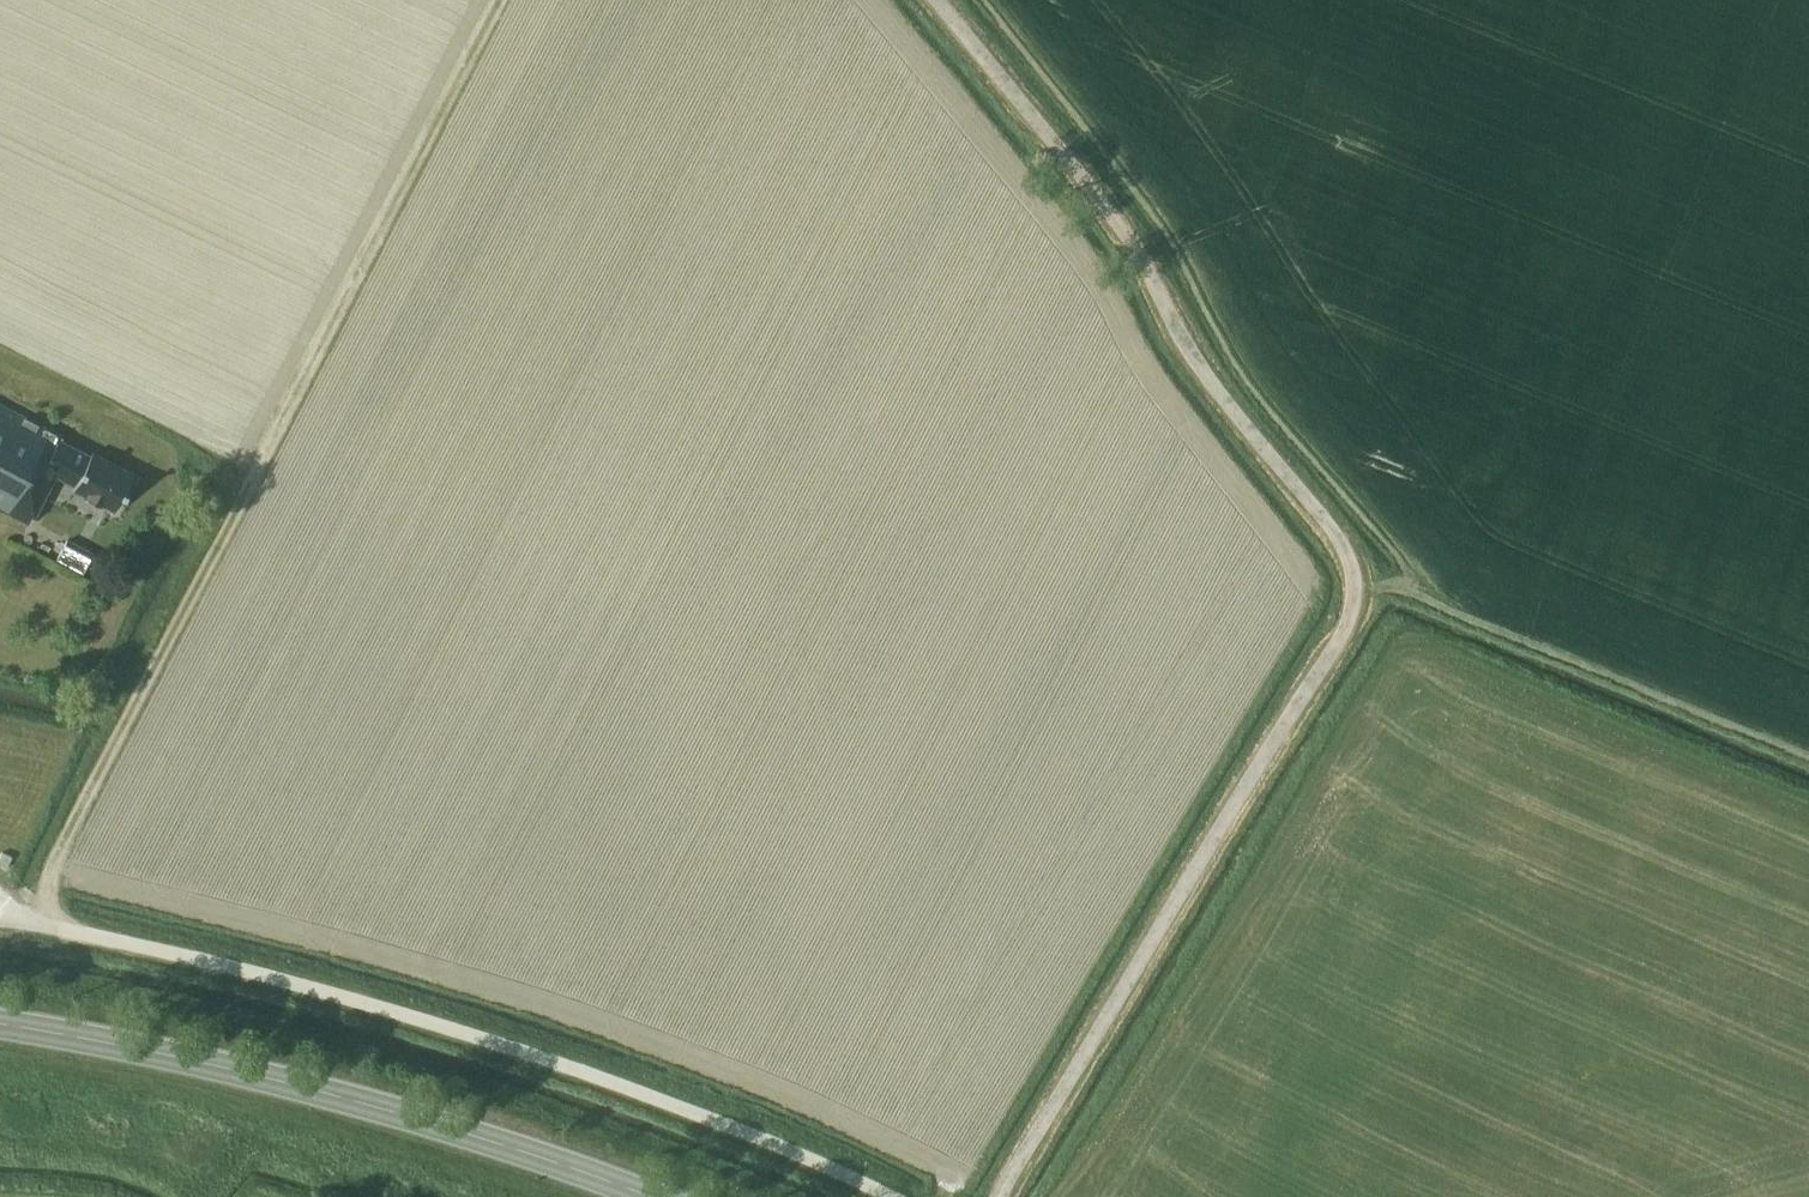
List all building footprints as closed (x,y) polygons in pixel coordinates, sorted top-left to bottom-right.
[(0,404),(0,507),(30,523),(54,474),(73,484),(71,487),(114,510),(133,474),(90,451),(89,454),(60,439),(61,437),(0,404)] [(93,552),(67,538),(55,560),(81,574),(93,552)]
